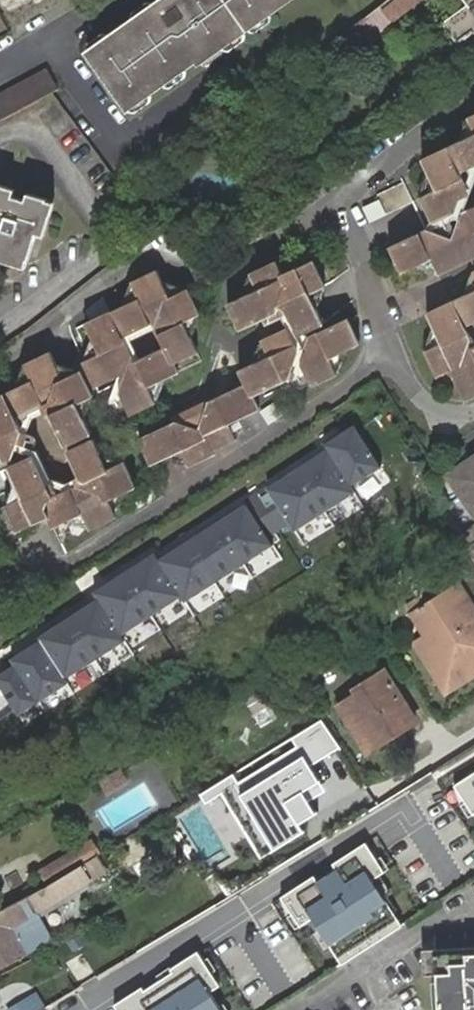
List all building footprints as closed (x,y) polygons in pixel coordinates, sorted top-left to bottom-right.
[(100,38),(104,42),(89,53),(127,106),(194,58),(197,61),(281,2),(280,0),(153,0),(100,38)] [(381,7),(390,19),(416,0),(390,0),(381,7)] [(466,7),(443,23),(458,45),(473,33),(473,0),(461,0),(466,7)] [(390,19),(381,7),(373,12),(382,25),(390,19)] [(85,48),(89,53),(104,42),(100,38),(85,48)] [(0,96),(0,121),(56,91),(62,89),(51,69),(45,72),(0,96)] [(423,157),(438,189),(422,196),(433,220),(457,210),(463,188),(457,174),(473,167),(473,132),(423,157)] [(28,256),(35,231),(46,233),(53,212),(44,210),(47,198),(28,192),(24,203),(11,199),(14,188),(0,184),(0,248),(28,256)] [(405,185),(385,191),(390,208),(410,202),(405,185)] [(401,269),(430,256),(438,272),(473,256),(473,204),(460,210),(451,235),(428,227),(391,244),(401,269)] [(260,285),(230,298),(240,322),(278,305),(281,301),(287,304),(300,332),(324,321),(311,290),(327,282),(315,257),(286,271),(279,256),(253,268),(260,285)] [(103,353),(87,361),(99,384),(120,374),(129,345),(124,335),(150,322),(153,316),(160,320),(158,326),(168,348),(133,364),(125,393),(136,415),(161,403),(153,385),(181,372),(176,361),(199,350),(184,321),(201,312),(188,285),(171,294),(158,269),(134,280),(141,296),(88,322),(103,353)] [(426,309),(426,312),(439,341),(424,348),(435,374),(447,369),(460,399),(473,392),(473,342),(472,343),(465,341),(468,333),(465,325),(473,321),(473,286),(426,309)] [(301,362),(311,384),(336,372),(329,356),(358,342),(346,319),(313,335),(301,362)] [(181,413),(142,431),(154,456),(184,442),(192,459),(217,447),(216,444),(239,433),(233,419),(262,405),(257,392),(294,375),(300,354),(287,350),(280,333),(266,339),(271,351),(273,356),(243,371),(248,382),(213,399),(200,425),(181,413)] [(0,392),(0,460),(13,454),(28,426),(21,412),(47,398),(50,392),(55,395),(53,401),(68,435),(94,423),(82,399),(98,391),(86,366),(68,374),(65,367),(56,348),(30,360),(37,374),(0,392)] [(270,508),(253,518),(265,536),(284,524),(288,529),(347,491),(344,487),(377,465),(348,422),(314,445),(317,449),(257,488),(270,508)] [(32,448),(7,460),(22,492),(7,500),(18,524),(49,508),(54,520),(83,506),(90,520),(117,507),(109,491),(136,477),(123,452),(106,461),(91,431),(68,443),(81,469),(76,475),(73,475),(52,486),(32,448)] [(447,473),(461,495),(473,512),(473,454),(447,473)] [(0,668),(0,697),(2,701),(7,709),(28,697),(30,701),(59,683),(55,677),(117,639),(112,631),(174,593),(180,602),(271,546),(265,536),(253,518),(242,499),(152,555),(147,547),(78,589),(84,599),(26,635),(28,639),(0,657),(0,658),(4,665),(0,668)] [(462,577),(415,608),(429,632),(424,635),(442,663),(435,668),(450,692),(473,677),(473,596),(462,577)] [(429,632),(415,608),(402,616),(417,639),(424,635),(429,632)] [(417,639),(435,668),(442,663),(424,635),(417,639)] [(360,692),(341,704),(370,749),(419,718),(386,667),(356,687),(360,692)] [(321,718),(215,783),(263,859),(304,834),(290,812),(325,790),(311,767),(340,749),(321,718)] [(443,784),(463,815),(473,808),(473,765),(443,784)] [(123,783),(116,771),(99,782),(107,794),(123,783)] [(247,838),(225,850),(242,880),(264,868),(247,838)] [(361,842),(273,899),(291,927),(303,918),(335,966),(397,925),(369,883),(383,874),(361,842)] [(110,874),(100,856),(86,864),(82,866),(38,892),(46,909),(110,874)] [(38,892),(0,911),(0,969),(29,955),(27,952),(15,925),(40,913),(46,909),(38,892)] [(56,940),(40,913),(15,925),(27,952),(56,940)] [(441,1009),(473,1009),(473,931),(439,932),(441,1009)] [(108,1006),(111,1009),(214,1009),(205,996),(219,987),(194,950),(108,1006)]
